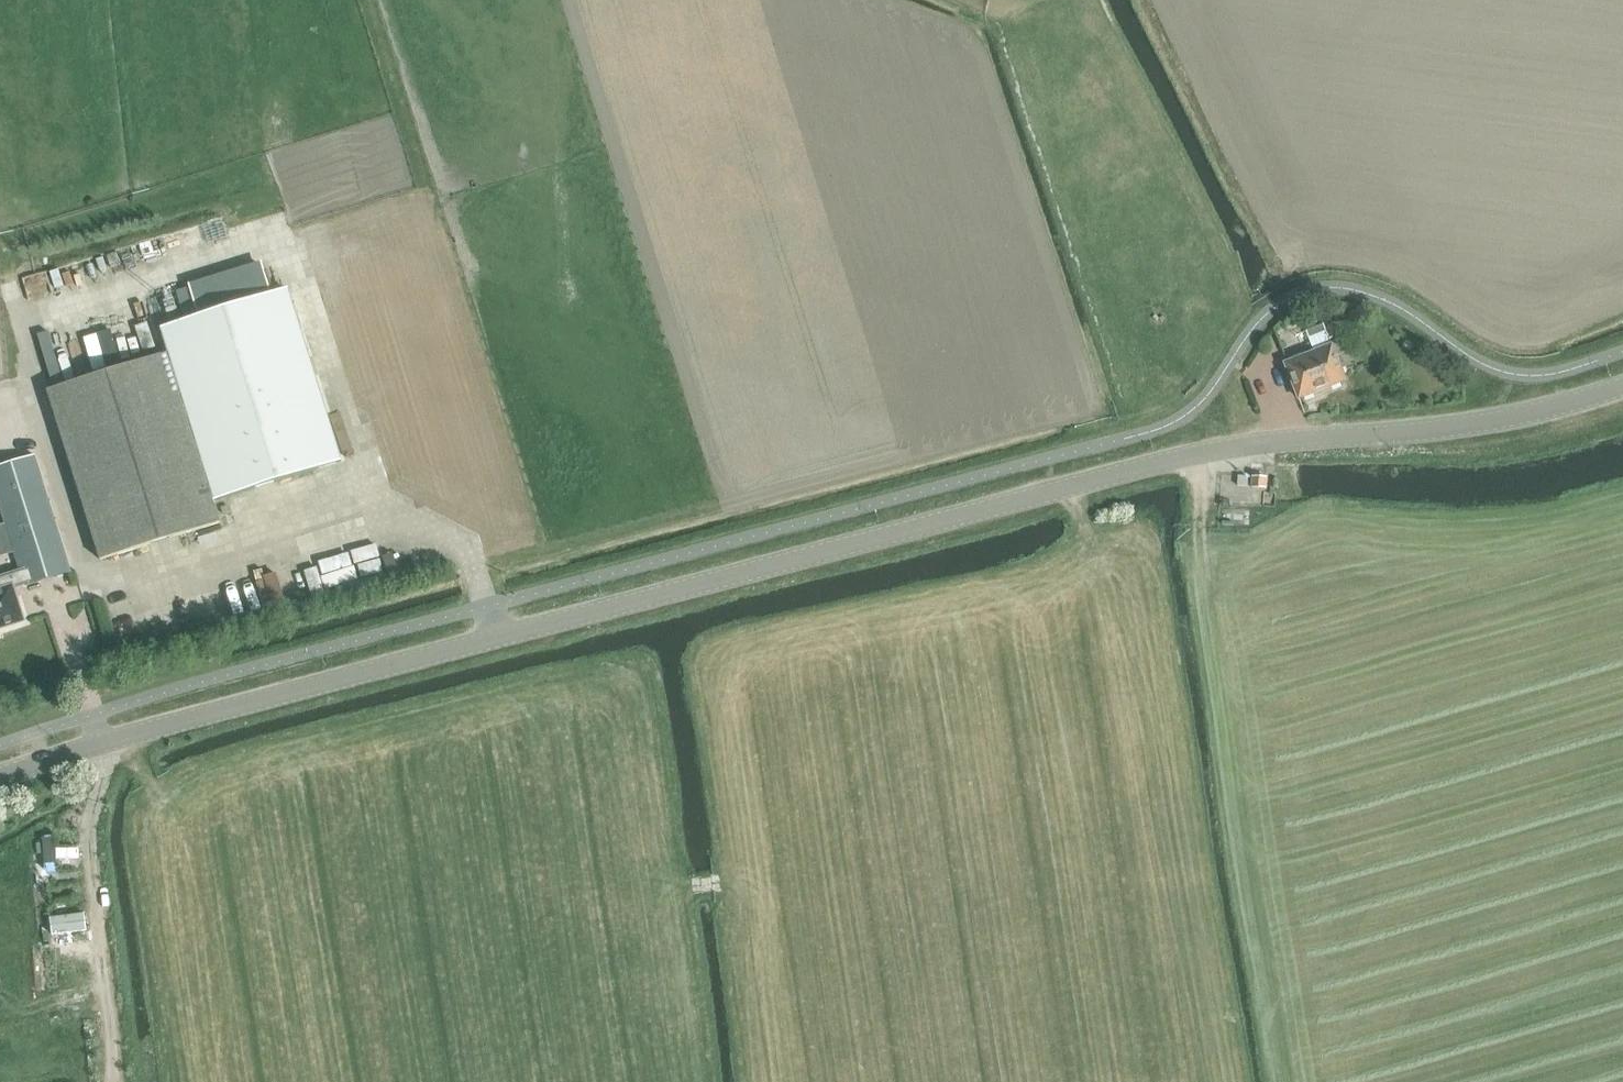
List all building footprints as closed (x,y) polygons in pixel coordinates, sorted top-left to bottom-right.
[(169,353),(167,353),(47,391),(100,560),(220,523),(213,502),(342,462),(289,293),(163,332),(169,353)] [(1305,332),(1314,353),(1285,364),(1298,399),(1344,380),(1323,325),(1305,332)] [(0,466),(0,506),(21,571),(25,584),(26,586),(70,572),(34,456),(0,466)] [(1252,477),(1252,488),(1265,489),(1265,478),(1252,477)] [(21,571),(0,578),(0,629),(24,621),(13,588),(25,584),(21,571)] [(86,908),(47,914),(50,936),(90,929),(86,908)]
